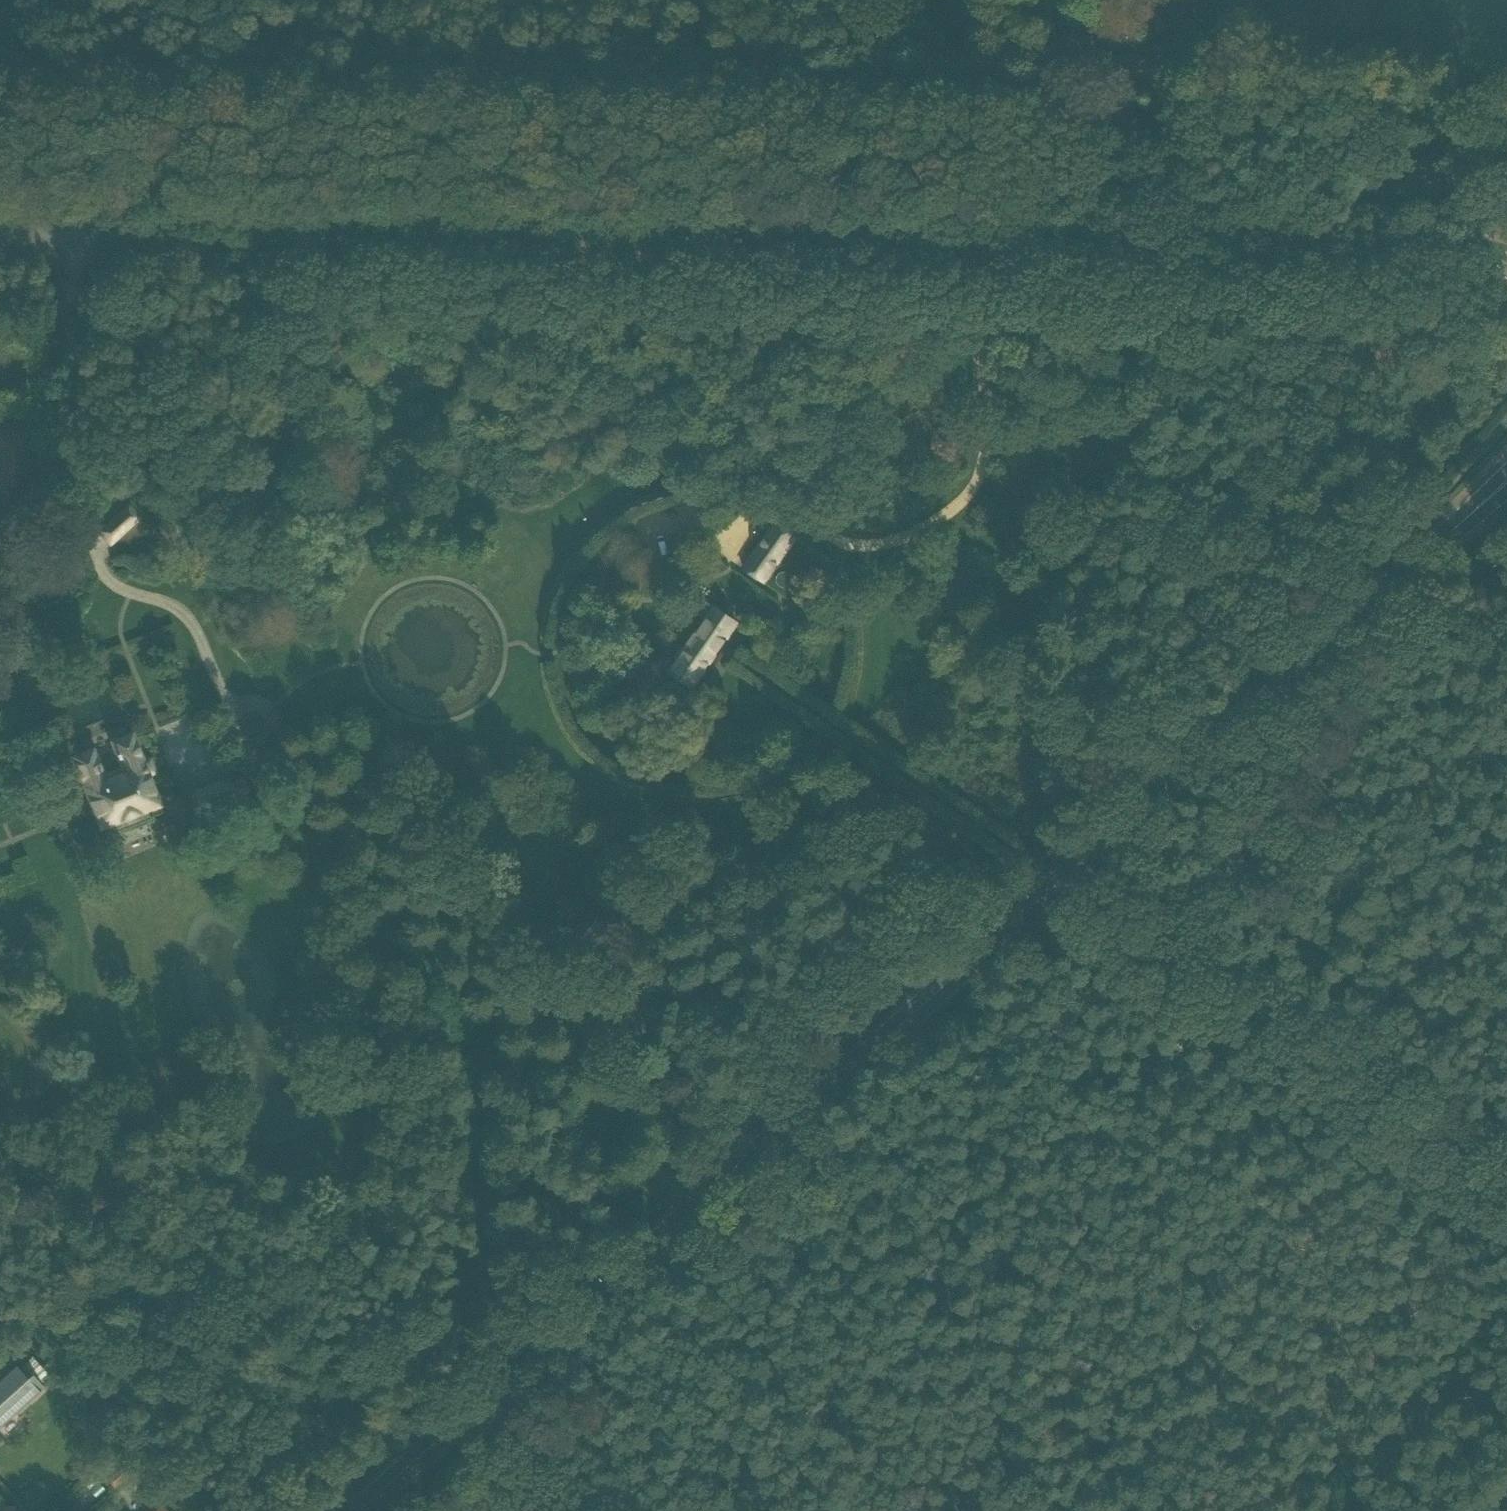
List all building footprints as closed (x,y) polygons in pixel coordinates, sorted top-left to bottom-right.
[(757,519),(728,558),(764,583),(792,544),(757,519)] [(662,673),(691,692),(736,622),(706,603),(662,673)] [(95,828),(158,802),(128,728),(106,737),(122,777),(104,784),(86,740),(64,749),(95,828)] [(38,1389),(12,1360),(0,1371),(0,1423),(38,1389)] [(157,1500),(143,1510),(166,1510),(157,1500)]
